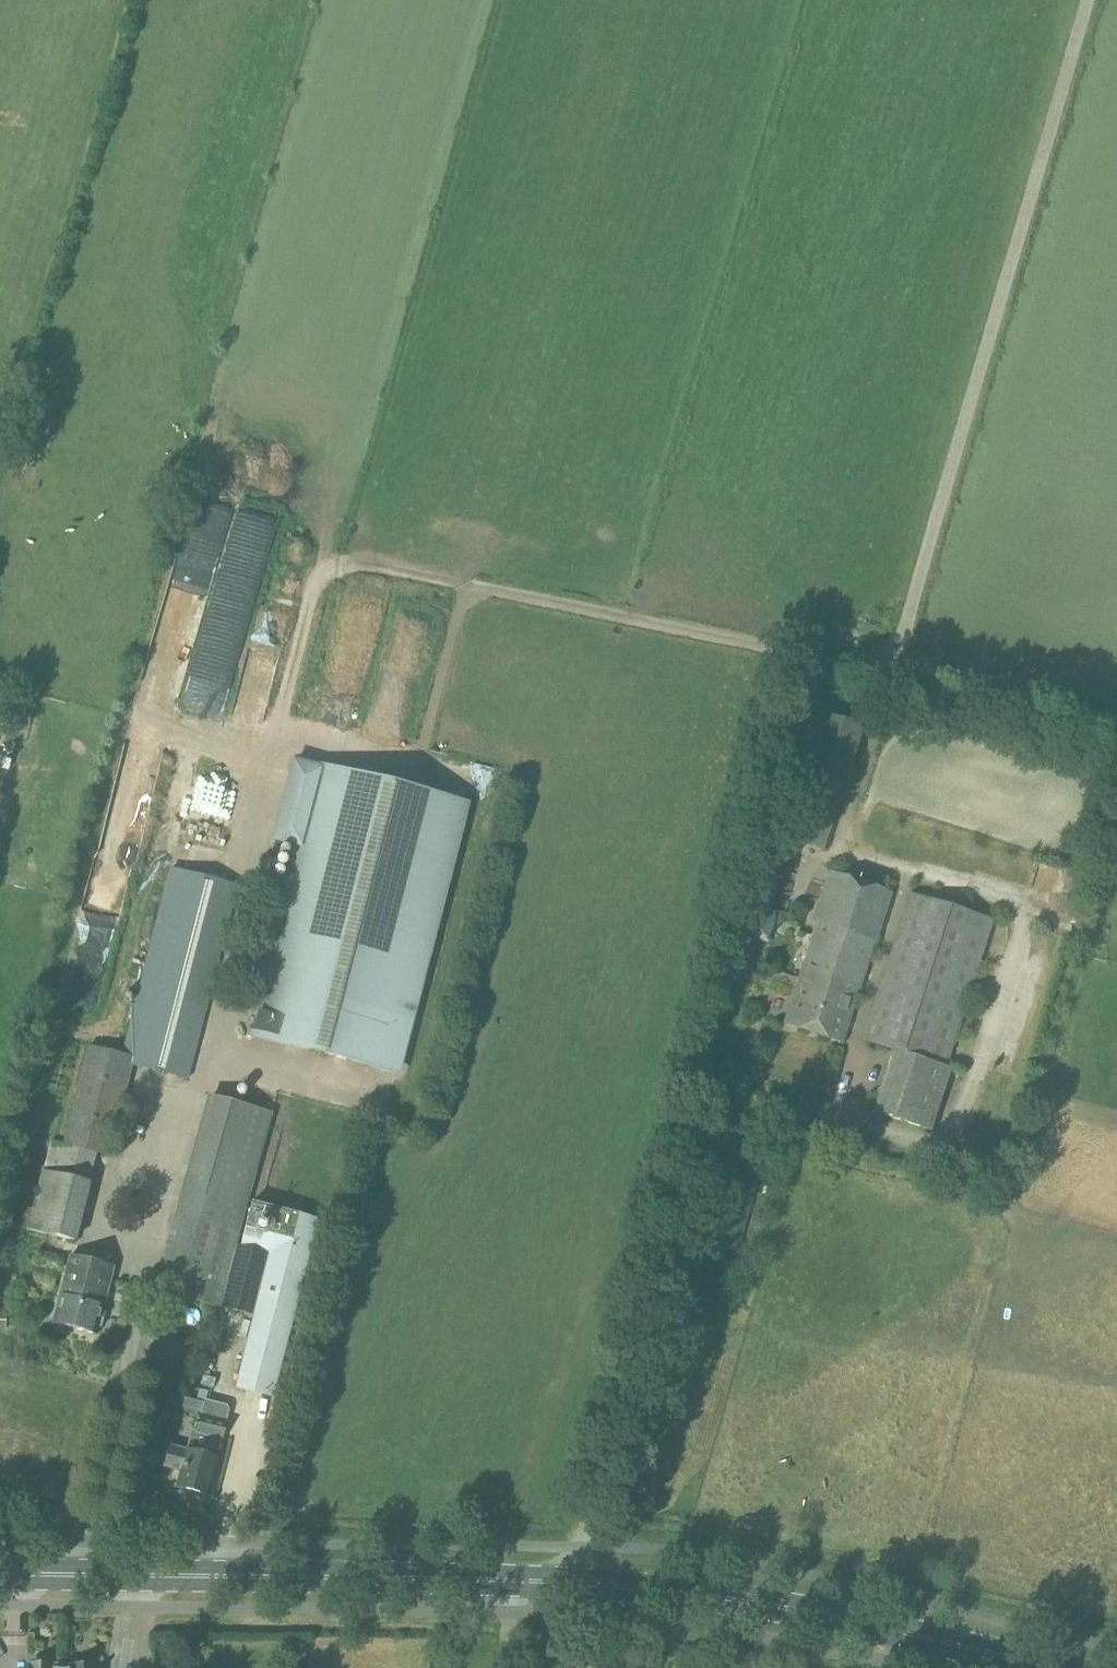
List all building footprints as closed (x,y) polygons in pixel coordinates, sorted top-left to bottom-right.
[(807,707),(779,791),(781,792),(802,799),(830,715),(807,707)] [(252,1032),(252,1034),(395,1071),(395,1069),(394,1068),(463,803),(324,769),(305,846),(300,845),(253,1033),(252,1032)] [(781,792),(768,831),(788,838),(802,799),(781,792)] [(819,805),(805,845),(824,851),(837,811),(819,805)] [(784,856),(755,850),(743,903),(772,909),(784,856)] [(65,1144),(64,1145),(98,1153),(108,1156),(131,1064),(186,1078),(234,883),(171,868),(122,1054),(89,1046),(65,1144)] [(811,922),(817,924),(785,1025),(839,1042),(868,952),(871,953),(890,891),(827,871),(811,922)] [(894,1050),(947,1067),(994,920),(911,893),(864,1040),(894,1050)] [(947,1067),(894,1050),(874,1112),(932,1131),(952,1069),(947,1067)] [(221,1308),(239,1244),(236,1243),(272,1113),(210,1096),(161,1273),(190,1281),(185,1298),(221,1308)] [(239,1244),(221,1308),(252,1316),(235,1385),(273,1395),(313,1237),(340,1244),(344,1228),(317,1221),(318,1217),(262,1203),(253,1201),(241,1244),(239,1244)] [(32,1209),(27,1229),(45,1234),(77,1242),(82,1222),(32,1209)] [(70,1256),(53,1322),(96,1333),(113,1268),(70,1256)] [(160,1402),(180,1407),(182,1397),(163,1392),(160,1402)] [(201,1413),(196,1432),(219,1438),(221,1438),(224,1426),(229,1410),(227,1405),(225,1404),(206,1399),(205,1399),(204,1403),(201,1413)] [(170,1445),(164,1464),(182,1469),(177,1486),(181,1487),(183,1492),(194,1494),(199,1492),(205,1494),(217,1453),(221,1438),(219,1438),(196,1432),(192,1430),(188,1445),(189,1445),(188,1450),(170,1445)]
